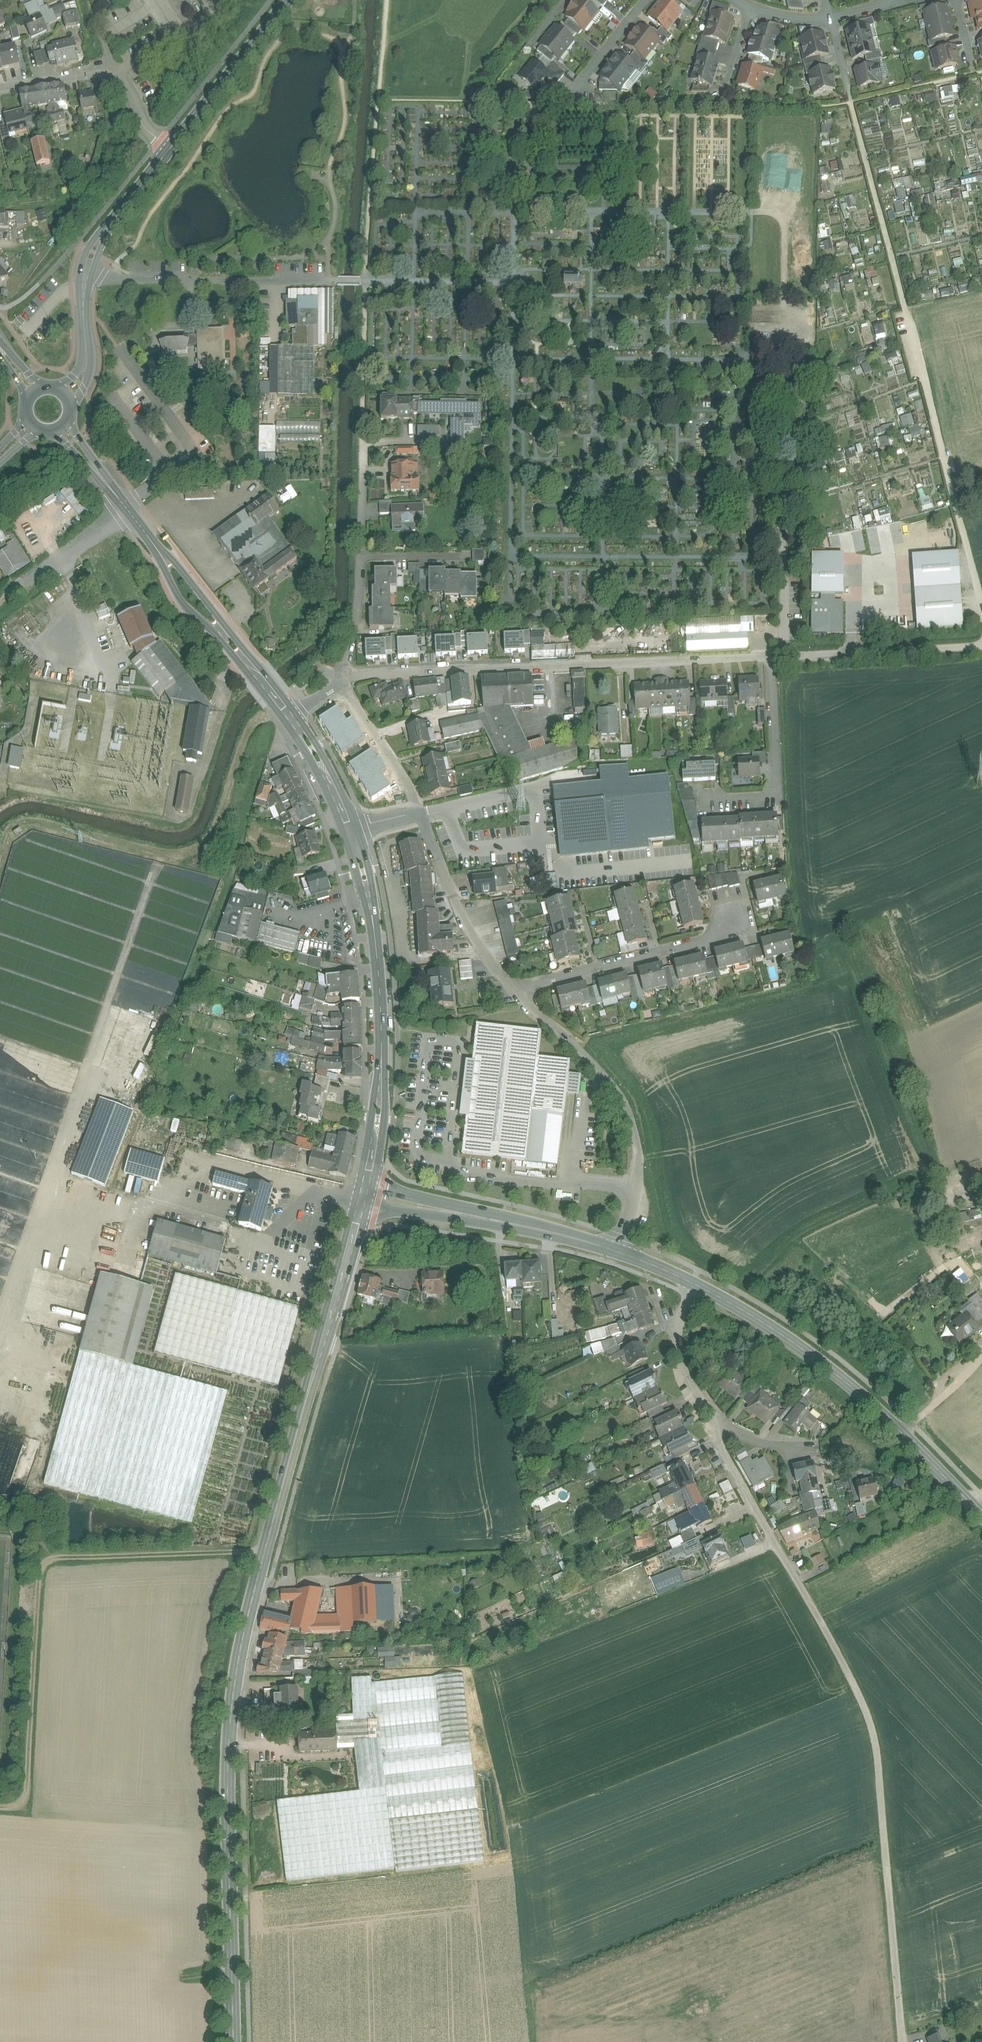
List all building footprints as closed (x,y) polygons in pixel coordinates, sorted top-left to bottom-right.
[(583,0),(579,0),(577,3),(576,2),(572,7),(590,22),(598,12),(583,0)] [(583,0),(597,12),(601,6),(594,0),(583,0)] [(665,0),(661,0),(655,8),(674,22),(681,13),(677,10),(668,2),(665,0)] [(674,0),(670,0),(668,2),(677,10),(681,5),(674,0)] [(792,1),(792,0),(786,1),(788,9),(804,10),(802,0),(794,0),(792,1)] [(969,4),(972,16),(975,15),(977,20),(981,19),(981,1),(969,4)] [(38,12),(34,2),(25,6),(31,21),(30,21),(25,23),(31,38),(47,31),(46,28),(49,26),(48,24),(57,20),(55,17),(60,15),(57,9),(49,12),(47,8),(38,12)] [(57,9),(60,15),(63,14),(63,16),(79,12),(75,2),(68,4),(57,8),(49,12),(57,9)] [(729,8),(712,3),(709,13),(712,14),(712,13),(726,17),(729,8)] [(937,3),(919,7),(921,14),(924,13),(923,12),(938,9),(937,3)] [(590,22),(572,7),(567,12),(569,13),(566,17),(568,19),(582,30),(583,31),(590,22)] [(938,9),(923,12),(924,13),(927,27),(949,22),(945,7),(938,9)] [(674,22),(655,8),(648,17),(661,27),(667,32),(674,22)] [(79,12),(63,16),(66,26),(81,23),(79,12)] [(726,17),(712,13),(712,14),(708,25),(729,32),(731,26),(731,25),(730,25),(732,19),(726,17)] [(582,30),(568,19),(564,25),(576,34),(578,36),(582,30)] [(949,22),(927,27),(930,41),(945,38),(952,36),(949,22)] [(564,25),(561,23),(557,28),(571,40),(576,34),(564,25)] [(784,28),(770,24),(768,30),(779,33),(782,34),(784,28)] [(729,32),(708,25),(705,37),(704,38),(719,42),(724,44),(726,38),(727,38),(728,37),(727,37),(729,32)] [(18,26),(11,29),(13,41),(20,39),(18,26)] [(649,33),(640,26),(637,31),(636,30),(632,35),(652,51),(659,42),(659,41),(649,33)] [(868,26),(847,31),(850,45),(871,40),(868,26)] [(557,28),(555,27),(548,36),(566,50),(573,41),(571,40),(557,28)] [(667,32),(661,27),(657,32),(667,40),(668,41),(672,36),(667,32)] [(768,30),(761,28),(761,30),(757,28),(754,40),(773,46),(775,40),(777,41),(777,40),(779,34),(779,33),(768,30)] [(813,28),(798,28),(801,39),(814,36),(813,28)] [(657,32),(653,29),(649,33),(659,41),(659,42),(663,45),(667,40),(657,32)] [(801,39),(799,39),(804,59),(804,60),(820,56),(827,54),(822,34),(814,36),(801,39)] [(652,51),(632,35),(628,40),(629,41),(625,45),(634,52),(644,60),(652,51)] [(566,50),(548,36),(540,46),(541,46),(555,57),(558,60),(566,50)] [(719,42),(704,38),(705,37),(702,36),(699,46),(716,52),(719,42)] [(936,40),(930,41),(927,41),(929,48),(936,46),(946,44),(945,38),(936,40)] [(754,40),(752,40),(747,55),(749,55),(763,59),(768,61),(769,60),(768,60),(770,54),(772,55),(773,54),(772,54),(774,47),(775,47),(773,46),(754,40)] [(871,40),(850,45),(853,59),(874,54),(871,40)] [(73,41),(53,46),(53,48),(48,50),(51,63),(57,62),(58,66),(78,61),(73,41)] [(946,44),(936,46),(937,52),(953,48),(951,43),(946,44)] [(555,57),(541,46),(537,52),(551,63),(555,57)] [(716,52),(699,46),(696,56),(698,57),(698,56),(713,61),(716,52)] [(0,52),(0,61),(2,70),(12,68),(11,68),(20,66),(16,48),(6,50),(0,52)] [(937,52),(933,53),(937,69),(958,65),(954,48),(953,48),(937,52)] [(48,50),(42,51),(45,65),(51,63),(48,50)] [(42,51),(34,53),(37,67),(45,65),(42,51)] [(644,60),(634,52),(630,57),(644,68),(648,63),(644,60)] [(626,61),(618,54),(609,65),(628,80),(635,71),(637,69),(626,61)] [(763,59),(749,55),(748,61),(759,65),(761,65),(763,59)] [(713,61),(698,56),(698,57),(694,69),(716,75),(717,70),(718,70),(718,69),(717,69),(719,63),(713,61)] [(820,56),(804,60),(804,59),(802,59),(804,66),(822,62),(820,56)] [(644,68),(630,57),(626,61),(637,69),(635,71),(639,74),(644,68)] [(880,60),(866,63),(867,68),(872,67),(873,68),(878,67),(881,66),(880,60)] [(544,71),(533,62),(520,78),(536,91),(540,85),(541,85),(540,84),(543,81),(544,81),(544,80),(547,77),(548,75),(544,71)] [(822,62),(804,66),(806,75),(809,74),(809,73),(823,70),(822,62)] [(551,63),(544,71),(548,75),(547,77),(556,85),(565,74),(551,63)] [(628,80),(609,65),(600,77),(602,78),(617,91),(619,92),(628,80)] [(761,65),(759,65),(757,71),(761,72),(774,76),(776,70),(761,65)] [(757,71),(744,67),(738,86),(755,91),(761,72),(757,71)] [(867,68),(856,71),(860,87),(876,83),(876,82),(881,81),(878,67),(873,68),(872,67),(867,68)] [(716,75),(694,69),(691,79),(693,82),(698,84),(709,87),(711,88),(713,81),(714,82),(714,81),(716,76),(716,75)] [(823,70),(809,73),(809,74),(810,80),(809,81),(810,87),(812,87),(813,94),(834,89),(832,82),(834,82),(832,75),(831,75),(829,69),(823,70)] [(617,91),(602,78),(599,82),(599,91),(617,91)] [(709,87),(698,84),(697,88),(693,87),(691,92),(708,93),(709,87)] [(939,89),(941,98),(960,94),(958,84),(939,89)] [(64,85),(49,87),(52,104),(55,113),(60,112),(59,106),(57,106),(56,104),(67,102),(64,85)] [(977,85),(969,86),(970,98),(977,98),(977,85)] [(49,87),(35,89),(38,106),(49,105),(49,107),(47,108),(49,115),(55,113),(52,104),(49,87)] [(35,89),(20,92),(22,109),(23,108),(23,110),(25,116),(31,115),(29,108),(38,106),(35,89)] [(94,93),(79,95),(81,106),(82,111),(96,109),(94,93)] [(23,110),(4,115),(6,124),(8,134),(9,134),(28,129),(27,123),(25,116),(23,110)] [(60,112),(55,113),(57,122),(62,121),(66,120),(64,111),(60,112)] [(49,115),(46,116),(48,124),(57,122),(55,113),(49,115)] [(31,115),(25,116),(27,123),(36,121),(35,114),(31,115)] [(822,132),(832,132),(831,119),(822,119),(822,132)] [(36,121),(27,123),(28,129),(28,130),(38,128),(36,121)] [(57,122),(60,135),(66,134),(62,121),(57,122)] [(0,126),(0,133),(2,139),(10,137),(9,134),(8,134),(6,124),(0,126)] [(44,140),(32,143),(37,166),(47,163),(47,165),(50,165),(44,140)] [(912,176),(904,177),(906,190),(914,188),(912,176)] [(897,199),(907,197),(902,178),(893,180),(897,199)] [(823,192),(830,190),(828,179),(821,180),(823,192)] [(847,209),(855,207),(854,197),(845,198),(847,209)] [(893,203),(896,214),(905,212),(902,201),(893,203)] [(17,211),(5,212),(5,217),(9,217),(9,220),(17,219),(18,219),(17,211)] [(0,212),(0,227),(9,227),(9,220),(9,217),(5,217),(5,212),(0,212)] [(829,228),(818,229),(819,238),(829,237),(829,228)] [(865,269),(868,278),(877,275),(874,266),(865,269)] [(576,272),(570,272),(570,276),(570,277),(566,277),(566,276),(565,276),(565,277),(564,277),(564,287),(565,287),(565,288),(566,288),(566,287),(570,287),(570,289),(570,292),(576,292),(576,289),(576,287),(580,287),(581,289),(582,288),(581,287),(584,285),(585,285),(584,284),(584,281),(585,280),(584,280),(581,278),(582,276),(581,276),(581,277),(576,277),(576,276),(576,272)] [(318,292),(318,291),(290,291),(290,301),(308,301),(308,326),(318,326),(322,326),(322,323),(325,322),(325,297),(318,297),(318,292)] [(335,292),(318,292),(318,297),(325,297),(325,322),(322,323),(322,326),(318,326),(318,347),(328,347),(328,338),(336,338),(335,292)] [(290,301),(287,301),(287,327),(297,327),(297,332),(294,331),(294,332),(295,332),(295,346),(308,347),(308,326),(308,301),(290,301)] [(877,339),(886,336),(881,322),(872,325),(877,339)] [(318,326),(308,326),(308,347),(314,347),(318,347),(318,326)] [(198,343),(199,369),(225,368),(223,329),(197,330),(197,338),(187,338),(187,343),(198,343)] [(187,338),(185,333),(163,334),(162,339),(162,344),(164,349),(186,349),(187,343),(187,338)] [(294,346),(273,346),(273,384),(294,384),(294,346)] [(295,346),(294,346),(294,384),(294,395),(313,395),(314,347),(308,347),(295,346)] [(652,346),(651,356),(662,356),(662,346),(652,346)] [(294,384),(273,384),(273,395),(294,395),(294,384)] [(412,399),(389,399),(389,396),(382,396),(382,399),(381,399),(381,419),(413,419),(413,414),(419,414),(419,404),(420,404),(420,398),(412,398),(412,399)] [(420,404),(419,404),(419,414),(419,415),(450,416),(450,401),(441,401),(441,405),(420,404)] [(466,405),(466,401),(450,401),(450,416),(454,416),(454,421),(451,421),(451,439),(464,439),(464,426),(479,426),(479,416),(480,416),(480,405),(466,405)] [(854,424),(861,423),(858,411),(848,412),(849,418),(853,417),(854,424)] [(901,426),(913,424),(911,413),(898,416),(901,426)] [(320,433),(321,421),(278,420),(277,433),(320,433)] [(908,428),(911,437),(920,434),(918,425),(908,428)] [(275,452),(275,427),(260,427),(260,452),(275,452)] [(439,427),(427,427),(427,435),(439,435),(439,427)] [(320,434),(281,434),(280,442),(320,442),(320,434)] [(854,448),(846,449),(847,458),(856,457),(854,448)] [(414,478),(414,464),(404,464),(391,464),(391,478),(391,492),(419,492),(419,478),(414,478)] [(916,486),(921,514),(933,511),(930,495),(924,496),(922,484),(916,486)] [(214,488),(185,489),(186,500),(214,499),(214,488)] [(268,495),(246,512),(257,527),(268,519),(269,520),(277,513),(280,511),(268,495)] [(391,502),(379,502),(380,514),(392,514),(391,502)] [(422,506),(394,508),(394,526),(403,525),(403,532),(415,531),(415,525),(423,524),(422,506)] [(875,510),(878,521),(889,518),(886,507),(875,510)] [(246,512),(214,535),(213,535),(225,552),(226,551),(235,544),(257,527),(246,512)] [(27,524),(22,515),(16,519),(20,527),(27,524)] [(858,516),(852,517),(854,529),(860,528),(858,516)] [(257,527),(235,544),(241,551),(245,558),(246,557),(251,565),(256,562),(263,572),(270,567),(291,552),(269,520),(268,519),(257,527)] [(2,533),(8,529),(5,524),(0,527),(0,534),(2,533)] [(2,533),(6,539),(12,535),(8,529),(2,533)] [(16,540),(8,545),(9,547),(0,553),(0,563),(9,576),(30,563),(16,540)] [(235,544),(226,551),(231,558),(241,551),(235,544)] [(241,551),(231,558),(236,565),(241,572),(251,565),(246,557),(245,558),(241,551)] [(291,552),(270,567),(276,575),(297,560),(291,552)] [(912,556),(914,591),(960,587),(958,553),(912,556)] [(241,572),(240,573),(254,591),(256,589),(261,596),(269,590),(264,584),(276,575),(270,567),(263,572),(256,562),(251,565),(241,572)] [(821,596),(835,596),(893,596),(893,585),(896,585),(896,576),(893,576),(893,563),(853,562),(853,563),(853,575),(822,575),(812,575),(812,595),(821,596)] [(822,568),(822,575),(853,575),(853,563),(822,563),(822,568)] [(241,572),(236,565),(232,568),(237,575),(240,572),(240,573),(241,572)] [(397,570),(375,570),(375,588),(391,588),(397,588),(403,588),(404,579),(397,578),(397,570)] [(445,570),(429,570),(429,594),(445,594),(445,573),(445,570)] [(461,573),(445,573),(445,594),(445,597),(461,597),(461,575),(461,573)] [(477,575),(461,575),(461,597),(461,600),(477,600),(477,588),(483,588),(483,581),(477,581),(477,575)] [(914,591),(917,631),(963,628),(960,587),(914,591)] [(391,588),(375,588),(372,588),(373,610),(378,610),(391,610),(391,588)] [(835,596),(821,596),(821,601),(812,601),(811,634),(842,634),(843,602),(835,602),(835,596)] [(110,615),(106,604),(95,609),(99,620),(110,615)] [(141,609),(118,619),(119,619),(131,647),(130,648),(131,648),(137,645),(141,655),(139,657),(140,657),(157,644),(156,643),(155,644),(153,639),(154,638),(153,638),(141,610),(141,609)] [(373,610),(369,610),(368,626),(378,626),(378,610),(373,610)] [(391,610),(378,610),(378,626),(393,627),(394,611),(391,610)] [(753,616),(686,619),(687,652),(742,649),(741,633),(753,633),(753,616)] [(543,632),(531,632),(532,646),(544,645),(543,632)] [(504,634),(505,652),(525,651),(524,633),(504,634)] [(467,636),(468,654),(488,653),(487,635),(467,636)] [(435,637),(436,656),(456,655),(455,636),(435,637)] [(397,640),(398,658),(418,657),(417,639),(397,640)] [(365,642),(366,660),(387,659),(386,641),(365,642)] [(189,681),(159,642),(157,644),(140,657),(132,663),(133,664),(135,662),(156,689),(154,691),(159,697),(161,696),(165,692),(166,693),(178,683),(182,687),(189,681)] [(544,645),(532,646),(532,659),(575,658),(575,644),(544,645)] [(585,672),(572,673),(572,679),(573,679),(575,709),(586,709),(585,672)] [(531,674),(481,677),(484,708),(510,707),(533,706),(531,674)] [(444,679),(436,680),(438,696),(446,695),(444,681),(444,679)] [(468,679),(452,681),(453,694),(447,695),(448,706),(471,704),(468,679)] [(758,679),(738,680),(739,702),(747,701),(747,699),(759,698),(758,679)] [(436,680),(414,683),(416,699),(436,696),(438,696),(436,680)] [(726,680),(700,682),(701,702),(727,701),(726,680)] [(192,708),(207,711),(208,704),(189,681),(182,687),(178,683),(166,693),(171,700),(193,703),(192,708)] [(452,681),(444,681),(446,695),(447,695),(453,694),(452,681)] [(688,682),(675,683),(676,707),(677,715),(689,714),(689,707),(689,706),(689,700),(688,682)] [(675,683),(667,684),(668,695),(662,695),(663,708),(676,707),(675,683)] [(402,684),(387,689),(386,685),(377,688),(377,687),(375,688),(371,690),(374,699),(381,697),(383,705),(406,698),(402,684)] [(655,684),(647,685),(649,709),(663,708),(662,695),(656,696),(655,684)] [(647,685),(634,685),(635,702),(636,709),(649,709),(647,685)] [(192,708),(193,703),(171,700),(166,693),(165,692),(161,696),(167,704),(191,708),(192,708)] [(80,694),(79,700),(91,702),(92,696),(80,694)] [(438,696),(436,696),(438,708),(447,707),(446,695),(438,696)] [(416,699),(409,701),(409,702),(413,713),(420,710),(416,699)] [(352,718),(348,721),(336,705),(316,719),(344,757),(349,754),(358,747),(363,743),(368,739),(352,718)] [(531,752),(510,707),(484,708),(486,713),(478,716),(478,717),(498,759),(500,759),(503,767),(511,785),(578,765),(576,738),(531,752)] [(192,708),(191,708),(184,752),(188,752),(187,761),(196,762),(197,754),(202,755),(209,711),(207,711),(192,708)] [(765,709),(757,709),(758,725),(766,724),(765,709)] [(467,711),(467,718),(477,716),(478,716),(478,710),(473,710),(467,711)] [(616,710),(599,710),(600,730),(617,729),(616,710)] [(467,718),(441,723),(445,739),(484,730),(477,716),(467,718)] [(429,722),(409,726),(412,738),(410,738),(412,746),(434,742),(429,722)] [(460,742),(445,745),(447,754),(462,751),(460,742)] [(633,745),(620,746),(620,758),(633,757),(633,745)] [(349,754),(354,762),(348,766),(373,801),(391,788),(381,774),(386,770),(371,750),(366,753),(364,755),(358,747),(349,754)] [(22,750),(12,748),(9,768),(10,768),(21,770),(24,750),(22,750)] [(601,750),(591,750),(592,759),(601,759),(601,750)] [(765,753),(752,754),(752,760),(758,759),(758,765),(765,764),(765,753)] [(441,755),(423,759),(427,777),(445,773),(441,755)] [(288,758),(272,765),(278,777),(279,777),(294,770),(288,758)] [(752,760),(738,760),(739,777),(759,776),(758,765),(758,759),(752,760)] [(714,761),(686,763),(687,771),(683,772),(684,782),(715,780),(714,766),(714,761)] [(574,847),(575,855),(649,848),(648,839),(674,837),(674,836),(668,777),(628,781),(627,765),(600,767),(602,784),(553,789),(556,808),(560,807),(565,848),(574,847)] [(294,770),(279,777),(283,786),(290,800),(304,793),(294,770)] [(445,773),(427,777),(431,795),(449,791),(445,773)] [(193,779),(183,777),(177,811),(187,813),(193,779)] [(278,777),(273,780),(277,789),(283,786),(279,777),(278,777)] [(272,787),(261,784),(256,799),(267,802),(272,787)] [(471,785),(458,788),(459,797),(473,794),(471,785)] [(268,810),(275,807),(282,804),(285,802),(283,799),(280,800),(275,789),(271,794),(272,796),(271,797),(269,803),(268,805),(269,806),(267,807),(268,810)] [(304,793),(290,800),(294,810),(309,803),(304,793)] [(269,803),(267,802),(256,799),(255,804),(267,807),(269,806),(268,805),(269,803)] [(309,803),(294,810),(300,823),(300,824),(312,818),(315,816),(309,803)] [(282,804),(275,807),(280,817),(287,814),(282,804)] [(273,820),(279,817),(280,817),(275,807),(268,810),(273,820)] [(560,807),(556,808),(561,856),(575,855),(574,847),(565,848),(560,807)] [(294,810),(289,812),(293,820),(295,825),(300,823),(294,810)] [(280,817),(279,817),(283,824),(293,820),(289,812),(287,814),(280,817)] [(697,813),(685,814),(688,823),(697,823),(697,822),(697,813)] [(777,816),(764,817),(765,838),(778,838),(778,832),(777,818),(777,816)] [(751,817),(739,818),(739,820),(740,840),(753,839),(751,817)] [(764,817),(751,817),(753,839),(765,838),(764,817)] [(312,818),(300,824),(300,823),(295,825),(297,829),(299,829),(301,830),(315,824),(312,818)] [(739,820),(726,821),(727,843),(740,842),(740,840),(739,820)] [(714,821),(697,822),(697,823),(688,823),(690,831),(696,831),(697,834),(702,834),(702,844),(715,843),(714,821)] [(726,821),(714,821),(715,843),(727,843),(726,821)] [(297,829),(288,827),(286,833),(297,836),(299,829),(297,829)] [(696,831),(690,831),(694,844),(702,844),(702,834),(697,834),(696,831)] [(314,833),(297,838),(300,849),(301,849),(304,859),(320,854),(314,833)] [(420,841),(401,845),(404,859),(423,855),(420,841)] [(715,851),(715,843),(702,844),(702,852),(715,851)] [(300,849),(294,851),(298,866),(306,868),(304,859),(301,849),(300,849)] [(423,855),(404,859),(407,873),(411,873),(411,872),(426,870),(426,869),(423,855)] [(155,874),(158,864),(152,862),(149,872),(155,874)] [(716,866),(708,867),(709,875),(717,874),(716,866)] [(304,867),(291,868),(291,876),(306,875),(304,867)] [(426,870),(411,872),(411,873),(412,886),(432,885),(430,869),(426,869),(426,870)] [(493,875),(472,877),(474,895),(496,893),(495,888),(507,887),(506,869),(493,870),(493,875)] [(547,874),(548,888),(557,887),(556,873),(547,874)] [(326,874),(302,881),(307,898),(316,895),(328,892),(330,891),(330,890),(331,890),(329,883),(328,883),(326,874)] [(735,887),(731,874),(725,875),(728,886),(729,888),(735,887)] [(737,874),(731,874),(735,887),(740,885),(737,874)] [(722,888),(719,875),(713,876),(717,889),(722,888)] [(728,886),(725,875),(719,875),(722,888),(728,886)] [(713,876),(707,877),(711,891),(717,889),(713,876)] [(782,879),(767,882),(772,900),(786,897),(782,879)] [(767,882),(753,886),(757,904),(772,900),(767,882)] [(234,891),(246,893),(247,887),(236,884),(234,891)] [(693,884),(674,888),(674,889),(678,902),(696,898),(692,884),(693,884)] [(432,885),(412,886),(413,900),(433,899),(432,885)] [(269,892),(259,890),(258,896),(268,899),(269,892)] [(633,890),(615,895),(618,908),(636,903),(633,890)] [(218,933),(237,938),(244,910),(264,915),(264,914),(268,899),(258,896),(246,893),(234,891),(218,933)] [(328,892),(316,895),(318,900),(329,897),(328,892)] [(568,897),(545,903),(543,904),(542,906),(544,915),(544,916),(550,915),(550,914),(571,909),(568,897)] [(696,898),(678,902),(681,915),(699,910),(696,898)] [(433,899),(413,900),(414,915),(418,914),(434,913),(433,899)] [(506,900),(494,903),(496,909),(507,906),(506,900)] [(772,900),(757,904),(759,912),(774,909),(772,900)] [(636,903),(618,908),(619,910),(613,911),(615,922),(621,921),(639,916),(636,903)] [(507,906),(496,909),(497,915),(509,912),(507,906)] [(571,909),(550,914),(550,915),(553,926),(574,921),(571,909)] [(264,915),(244,910),(237,938),(256,943),(261,924),(264,915)] [(699,910),(681,915),(684,928),(684,929),(703,924),(702,924),(699,910)] [(439,927),(438,912),(434,913),(418,914),(421,957),(440,956),(440,954),(453,953),(452,926),(439,927)] [(509,912),(497,915),(498,921),(510,918),(509,912)] [(639,916),(621,921),(625,933),(642,929),(639,916)] [(510,918),(498,921),(500,927),(511,924),(510,918)] [(574,921),(553,926),(555,938),(556,938),(573,934),(577,933),(574,921)] [(301,934),(261,924),(256,943),(295,954),(301,934)] [(511,924),(500,927),(501,933),(513,930),(511,924)] [(642,929),(625,933),(628,946),(645,942),(642,929)] [(513,930),(501,933),(503,939),(514,936),(513,930)] [(230,937),(215,933),(214,939),(229,943),(230,937)] [(573,934),(556,938),(555,938),(552,939),(555,951),(576,946),(573,934)] [(789,935),(775,939),(779,957),(794,953),(789,935)] [(514,936),(503,939),(504,945),(516,942),(514,936)] [(775,939),(760,942),(761,946),(764,957),(765,961),(779,957),(775,939)] [(516,942),(504,945),(505,951),(517,948),(516,942)] [(743,945),(728,949),(733,967),(747,963),(747,961),(744,950),(743,945)] [(576,946),(555,951),(558,964),(579,959),(576,946)] [(761,946),(755,947),(758,959),(764,957),(761,946)] [(755,947),(750,948),(752,960),(758,959),(755,947)] [(208,948),(202,964),(207,965),(213,950),(208,948)] [(517,948),(505,951),(507,957),(519,954),(517,948)] [(750,948),(744,950),(747,961),(752,960),(750,948)] [(728,949),(714,952),(715,957),(718,969),(718,971),(733,967),(728,949)] [(300,955),(298,962),(309,965),(311,958),(300,955)] [(703,957),(688,960),(693,978),(707,975),(706,972),(703,960),(703,957)] [(709,959),(712,971),(718,969),(715,957),(709,959)] [(322,961),(311,958),(309,965),(320,968),(322,961)] [(703,960),(706,972),(712,971),(709,959),(703,960)] [(459,960),(460,978),(472,978),(471,960),(459,960)] [(688,960),(674,964),(674,966),(677,978),(678,982),(693,978),(688,960)] [(662,965),(650,968),(655,989),(667,986),(666,981),(663,969),(662,965)] [(669,968),(671,979),(677,978),(674,966),(669,968)] [(650,968),(638,971),(639,975),(641,987),(643,992),(655,989),(650,968)] [(663,969),(666,981),(671,979),(669,968),(663,969)] [(718,971),(718,969),(712,971),(715,981),(721,980),(718,971)] [(449,971),(429,973),(433,1007),(443,1006),(453,1005),(449,971)] [(712,971),(706,972),(707,975),(709,983),(715,981),(712,971)] [(317,974),(317,987),(327,990),(326,977),(317,974)] [(357,974),(340,976),(341,989),(359,987),(358,981),(357,974)] [(639,975),(633,977),(636,988),(641,987),(639,975)] [(340,976),(326,977),(327,990),(329,991),(341,989),(340,976)] [(626,976),(612,979),(616,997),(631,993),(630,989),(627,978),(626,976)] [(636,988),(633,977),(627,978),(630,989),(636,988)] [(677,978),(671,979),(675,993),(680,991),(678,982),(677,978)] [(612,979),(598,983),(598,986),(602,1001),(616,997),(612,979)] [(671,979),(666,981),(667,986),(669,994),(675,993),(671,979)] [(586,984),(571,988),(576,1006),(590,1002),(587,989),(586,984)] [(317,987),(312,985),(308,998),(313,1000),(316,992),(327,996),(329,991),(327,990),(317,987)] [(479,987),(481,997),(493,995),(492,985),(479,987)] [(598,986),(593,987),(593,988),(595,999),(597,1005),(603,1003),(602,1001),(598,986)] [(359,987),(341,989),(342,995),(342,1002),(360,1001),(359,993),(359,987)] [(641,987),(636,988),(639,1003),(645,1002),(643,992),(641,987)] [(571,988),(557,991),(558,995),(560,1007),(561,1009),(576,1006),(571,988)] [(593,988),(587,989),(590,1001),(595,999),(593,988)] [(327,996),(316,992),(313,1000),(315,1000),(325,1003),(327,996)] [(558,995),(552,996),(555,1008),(560,1007),(558,995)] [(308,998),(303,996),(300,1008),(312,1011),(315,1000),(313,1000),(308,998)] [(360,1007),(343,1007),(343,1016),(343,1020),(360,1020),(360,1007)] [(343,1020),(331,1021),(331,1020),(320,1017),(319,1026),(331,1026),(331,1027),(341,1026),(341,1024),(343,1024),(343,1020)] [(360,1020),(343,1020),(343,1024),(344,1032),(344,1033),(361,1032),(360,1020)] [(541,1032),(478,1025),(478,1024),(476,1024),(476,1026),(476,1027),(476,1031),(472,1062),(466,1118),(462,1153),(462,1155),(463,1155),(507,1160),(513,1160),(525,1162),(527,1162),(527,1161),(526,1161),(532,1110),(564,1114),(566,1095),(568,1075),(570,1061),(569,1061),(568,1061),(538,1058),(541,1032)] [(318,1037),(325,1038),(325,1032),(315,1029),(315,1034),(318,1034),(318,1037)] [(361,1032),(344,1033),(344,1037),(344,1046),(361,1046),(361,1032)] [(315,1034),(312,1044),(325,1047),(325,1040),(325,1038),(318,1037),(318,1034),(315,1034)] [(303,1041),(293,1038),(291,1043),(291,1045),(307,1049),(309,1043),(303,1041)] [(312,1044),(309,1043),(307,1049),(324,1053),(325,1047),(312,1044)] [(361,1052),(344,1051),(344,1061),(344,1065),(361,1065),(362,1059),(361,1059),(361,1052)] [(332,1064),(325,1063),(325,1062),(318,1061),(316,1070),(332,1070),(332,1064)] [(462,1117),(466,1118),(472,1062),(469,1062),(466,1062),(460,1117),(462,1117)] [(361,1065),(344,1065),(344,1068),(344,1078),(361,1078),(361,1071),(361,1065)] [(581,1076),(568,1075),(566,1095),(579,1097),(581,1076)] [(330,1080),(316,1077),(314,1086),(315,1086),(314,1089),(323,1091),(322,1092),(327,1093),(330,1080)] [(323,1091),(314,1089),(315,1086),(314,1086),(303,1083),(300,1095),(302,1095),(300,1107),(302,1108),(300,1116),(308,1119),(308,1120),(318,1122),(320,1111),(319,1111),(321,1105),(319,1105),(322,1092),(323,1091)] [(133,1112),(101,1100),(72,1174),(105,1187),(133,1112)] [(558,1166),(564,1114),(532,1110),(526,1161),(527,1161),(527,1162),(558,1166)] [(301,1138),(282,1134),(279,1144),(299,1149),(300,1142),(301,1138)] [(356,1138),(339,1134),(339,1137),(335,1154),(351,1158),(356,1138)] [(339,1137),(328,1135),(325,1151),(335,1154),(339,1137)] [(241,1141),(230,1138),(226,1150),(238,1153),(241,1141)] [(320,1147),(300,1142),(299,1149),(311,1152),(312,1148),(319,1150),(320,1147)] [(299,1150),(277,1144),(276,1149),(273,1162),(294,1167),(299,1150)] [(276,1149),(269,1148),(266,1161),(273,1162),(276,1149)] [(165,1159),(131,1150),(125,1173),(158,1183),(165,1159)] [(328,1153),(317,1150),(317,1153),(312,1152),(309,1167),(330,1173),(334,1157),(327,1156),(328,1153)] [(351,1158),(335,1154),(334,1157),(330,1173),(347,1177),(351,1158)] [(228,1177),(216,1174),(213,1185),(225,1189),(228,1177)] [(246,1182),(228,1177),(225,1189),(242,1193),(246,1182)] [(251,1184),(246,1182),(242,1193),(248,1195),(251,1184)] [(245,1204),(266,1210),(267,1207),(272,1189),(251,1183),(251,1184),(248,1195),(245,1204)] [(266,1210),(245,1204),(239,1225),(261,1231),(264,1221),(266,1210)] [(274,1209),(267,1207),(266,1210),(264,1221),(270,1223),(274,1209)] [(973,1210),(943,1218),(945,1228),(975,1220),(973,1210)] [(226,1240),(158,1221),(148,1255),(216,1274),(226,1240)] [(539,1258),(535,1259),(535,1263),(521,1264),(522,1280),(523,1288),(534,1287),(534,1290),(541,1290),(539,1258)] [(521,1264),(505,1265),(506,1281),(517,1281),(522,1280),(521,1264)] [(442,1273),(423,1275),(423,1280),(420,1282),(420,1286),(423,1288),(424,1294),(425,1296),(425,1295),(427,1294),(426,1294),(443,1293),(442,1273)] [(141,1285),(101,1274),(80,1352),(120,1363),(141,1285)] [(238,1292),(176,1275),(155,1354),(216,1371),(238,1292)] [(381,1281),(363,1276),(361,1283),(359,1289),(357,1296),(375,1301),(379,1286),(381,1281)] [(522,1280),(517,1281),(517,1289),(514,1289),(514,1296),(523,1296),(523,1288),(522,1280)] [(120,1363),(133,1367),(154,1288),(141,1285),(120,1363)] [(384,1288),(379,1286),(375,1301),(381,1302),(383,1296),(384,1289),(384,1288)] [(621,1291),(616,1293),(615,1295),(616,1299),(607,1302),(610,1313),(622,1309),(628,1307),(624,1295),(641,1289),(641,1288),(624,1294),(624,1292),(621,1291)] [(398,1293),(384,1289),(383,1296),(386,1297),(386,1299),(389,1300),(390,1298),(392,1298),(397,1300),(398,1293)] [(641,1289),(624,1295),(628,1307),(645,1301),(641,1289)] [(410,1293),(399,1290),(398,1293),(397,1300),(396,1301),(407,1304),(410,1293)] [(300,1309),(238,1292),(216,1371),(279,1388),(300,1309)] [(383,1296),(381,1302),(379,1307),(388,1310),(392,1298),(390,1298),(389,1300),(386,1299),(386,1297),(383,1296)] [(605,1296),(593,1300),(599,1316),(610,1313),(607,1302),(605,1296)] [(397,1300),(392,1298),(388,1310),(393,1311),(396,1301),(397,1300)] [(550,1301),(543,1302),(544,1320),(551,1319),(550,1301)] [(645,1301),(628,1307),(633,1319),(650,1313),(645,1301)] [(972,1304),(961,1313),(963,1316),(966,1314),(975,1325),(981,1320),(981,1318),(972,1304)] [(628,1307),(622,1309),(626,1321),(633,1319),(628,1307)] [(626,1321),(618,1324),(621,1333),(626,1331),(627,1335),(637,1331),(654,1325),(650,1313),(633,1319),(626,1321)] [(975,1325),(966,1314),(963,1316),(948,1328),(959,1343),(978,1329),(975,1325)] [(618,1324),(608,1326),(612,1336),(621,1333),(618,1324)] [(603,1328),(589,1331),(591,1341),(605,1338),(603,1328)] [(614,1339),(592,1345),(595,1356),(617,1346),(614,1339)] [(640,1342),(624,1350),(632,1366),(647,1359),(643,1349),(642,1350),(639,1343),(640,1343),(640,1342)] [(617,1346),(605,1351),(608,1358),(620,1352),(617,1346)] [(120,1363),(80,1352),(45,1483),(192,1523),(227,1392),(133,1367),(120,1363)] [(643,1368),(629,1375),(631,1381),(646,1374),(643,1368)] [(748,1382),(730,1368),(717,1384),(735,1399),(738,1396),(745,1387),(748,1382)] [(646,1374),(631,1381),(634,1387),(629,1389),(634,1399),(657,1388),(654,1381),(656,1380),(651,1371),(646,1374)] [(745,1387),(738,1396),(742,1399),(749,1390),(745,1387)] [(657,1388),(634,1399),(638,1409),(644,1407),(647,1413),(661,1406),(667,1403),(663,1395),(661,1395),(657,1388)] [(749,1390),(742,1399),(747,1403),(755,1394),(750,1390),(749,1390)] [(779,1407),(761,1392),(748,1409),(766,1423),(773,1414),(779,1407)] [(809,1414),(806,1411),(810,1405),(802,1399),(798,1405),(784,1423),(794,1431),(799,1426),(798,1425),(800,1423),(810,1430),(818,1421),(809,1414)] [(794,1401),(779,1419),(784,1423),(798,1405),(794,1401)] [(661,1406),(647,1413),(649,1418),(655,1416),(664,1411),(661,1406)] [(785,1412),(779,1407),(773,1414),(779,1419),(785,1412)] [(664,1411),(655,1416),(657,1421),(672,1414),(669,1409),(664,1411)] [(672,1414),(657,1421),(660,1427),(655,1430),(660,1440),(683,1428),(680,1421),(681,1420),(677,1412),(672,1414)] [(683,1428),(660,1440),(664,1449),(670,1447),(673,1453),(687,1446),(693,1444),(688,1435),(687,1436),(683,1428)] [(687,1446),(673,1453),(675,1458),(690,1452),(687,1446)] [(737,1457),(741,1463),(749,1458),(746,1452),(737,1457)] [(764,1458),(753,1464),(749,1458),(741,1463),(754,1486),(774,1475),(764,1458)] [(813,1461),(804,1463),(808,1479),(816,1477),(817,1477),(813,1461)] [(592,1462),(584,1465),(587,1473),(595,1469),(592,1462)] [(804,1463),(793,1466),(796,1482),(800,1481),(808,1479),(804,1463)] [(663,1464),(650,1471),(653,1477),(666,1471),(663,1464)] [(695,1486),(684,1464),(669,1471),(678,1489),(680,1492),(695,1486)] [(816,1477),(808,1479),(813,1500),(817,1499),(821,1498),(816,1477)] [(813,1500),(808,1479),(800,1481),(803,1495),(800,1496),(804,1512),(815,1510),(813,1500)] [(874,1479),(856,1483),(860,1499),(877,1495),(874,1479)] [(720,1485),(724,1493),(732,1489),(728,1481),(720,1485)] [(663,1500),(663,1501),(667,1508),(676,1503),(678,1507),(678,1508),(685,1504),(689,1512),(704,1504),(695,1485),(680,1492),(663,1500)] [(673,1488),(660,1494),(663,1500),(680,1492),(678,1489),(674,1490),(673,1488)] [(822,1500),(821,1501),(822,1508),(824,1513),(831,1512),(829,1499),(822,1500)] [(793,1521),(781,1500),(769,1507),(781,1527),(781,1528),(793,1521)] [(862,1503),(855,1504),(858,1516),(865,1514),(862,1503)] [(689,1512),(674,1519),(682,1536),(693,1531),(692,1528),(696,1526),(697,1528),(712,1521),(704,1504),(689,1512)] [(639,1513),(642,1520),(653,1514),(650,1507),(639,1513)] [(816,1512),(793,1521),(781,1528),(781,1527),(777,1529),(786,1544),(803,1538),(801,1535),(819,1528),(816,1512)] [(641,1533),(641,1536),(634,1537),(636,1547),(654,1545),(652,1531),(641,1533)] [(697,1539),(693,1531),(682,1536),(680,1537),(680,1538),(683,1545),(697,1539)] [(750,1535),(741,1539),(745,1550),(755,1546),(750,1535)] [(683,1545),(682,1546),(686,1555),(703,1548),(702,1545),(705,1544),(702,1536),(697,1539),(683,1545)] [(705,1544),(702,1545),(703,1548),(711,1565),(728,1557),(723,1546),(724,1546),(723,1545),(726,1543),(723,1537),(720,1538),(720,1537),(705,1544)] [(666,1553),(682,1546),(683,1545),(680,1538),(663,1546),(666,1553)] [(822,1556),(811,1561),(815,1568),(825,1562),(822,1556)] [(678,1568),(651,1579),(657,1595),(685,1585),(678,1568)] [(375,1587),(352,1588),(353,1623),(363,1622),(377,1622),(375,1588),(375,1587)] [(391,1587),(375,1588),(377,1622),(393,1621),(391,1587)] [(353,1623),(352,1588),(335,1589),(336,1616),(337,1624),(340,1624),(353,1623)] [(323,1589),(298,1591),(295,1602),(291,1619),(289,1629),(302,1632),(301,1634),(340,1633),(340,1632),(340,1624),(337,1624),(314,1625),(316,1617),(323,1589)] [(298,1591),(281,1592),(281,1602),(295,1602),(298,1591)] [(282,1617),(264,1613),(260,1630),(278,1635),(279,1630),(282,1617)] [(337,1624),(336,1616),(316,1617),(314,1625),(337,1624)] [(291,1619),(282,1617),(279,1630),(288,1633),(289,1629),(291,1619)] [(353,1623),(340,1624),(340,1632),(353,1632),(353,1628),(353,1623)] [(287,1638),(269,1634),(268,1641),(265,1640),(264,1645),(284,1650),(286,1643),(287,1638)] [(284,1650),(264,1645),(262,1650),(265,1651),(264,1657),(281,1661),(283,1656),(284,1650)] [(393,1648),(380,1649),(380,1658),(393,1657),(393,1648)] [(281,1661),(264,1657),(262,1666),(259,1665),(257,1673),(278,1673),(279,1673),(280,1667),(281,1661)] [(442,1745),(382,1751),(382,1752),(390,1820),(478,1809),(463,1673),(435,1676),(442,1745)] [(435,1676),(375,1682),(375,1683),(382,1751),(442,1745),(435,1676)] [(371,1678),(352,1678),(353,1715),(336,1716),(336,1726),(337,1732),(346,1732),(346,1749),(337,1749),(337,1750),(355,1749),(359,1791),(277,1801),(287,1881),(396,1869),(390,1821),(390,1820),(382,1752),(382,1751),(375,1683),(372,1684),(371,1678)] [(297,1688),(281,1689),(282,1713),(298,1712),(297,1688)] [(271,1705),(271,1694),(278,1694),(278,1689),(265,1689),(266,1706),(271,1705)] [(317,1733),(299,1734),(299,1752),(337,1751),(337,1750),(337,1749),(337,1732),(317,1733)] [(346,1732),(337,1732),(337,1749),(346,1749),(346,1732)] [(478,1809),(390,1820),(390,1821),(396,1869),(396,1872),(484,1861),(478,1809)]
